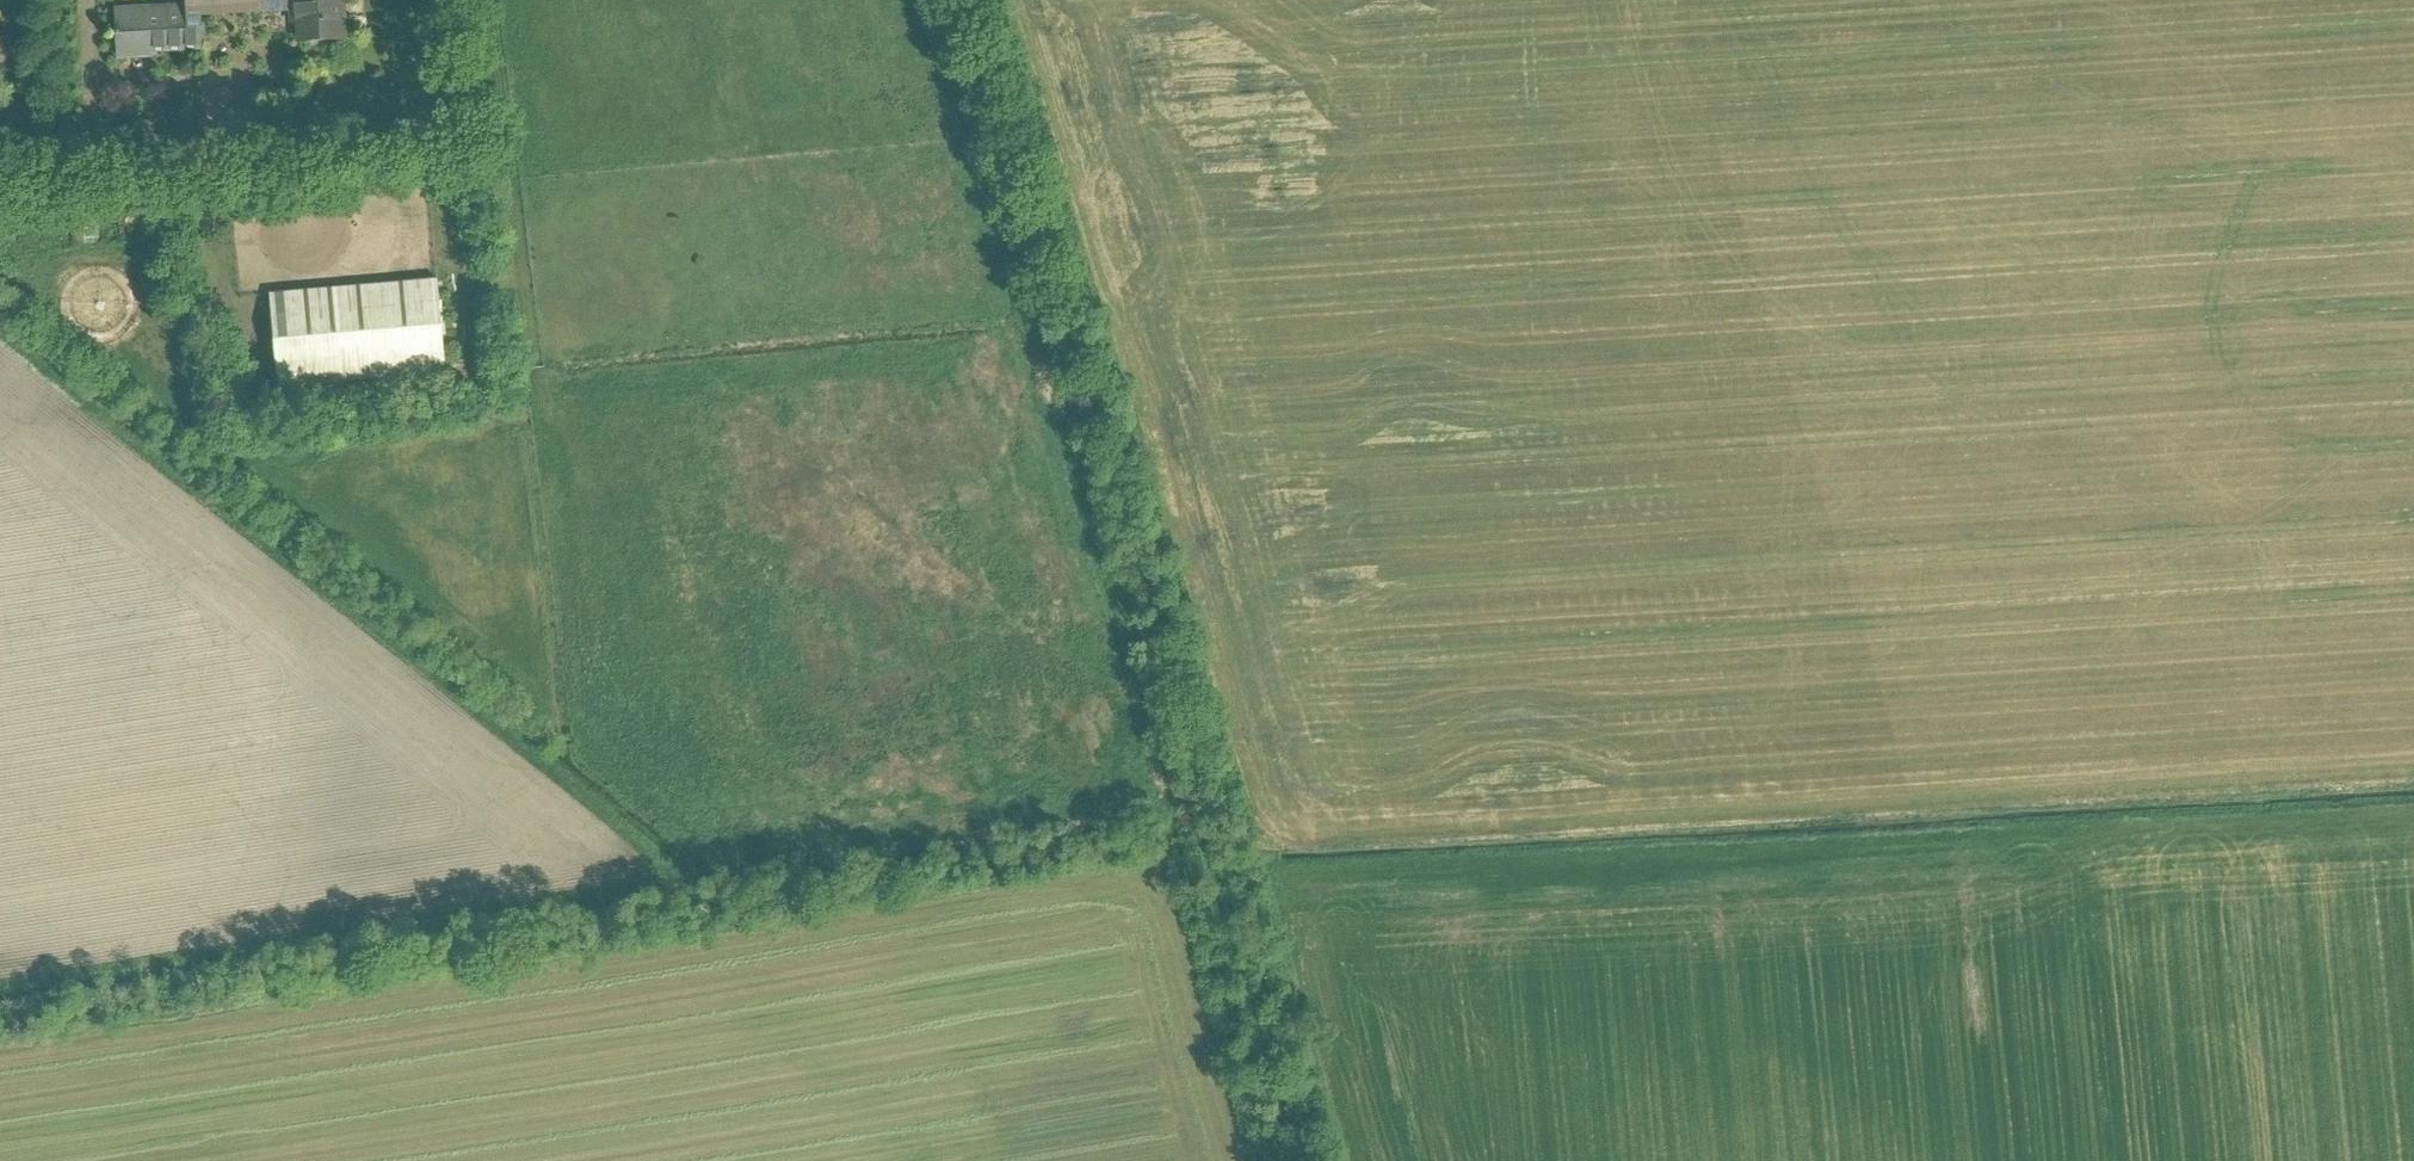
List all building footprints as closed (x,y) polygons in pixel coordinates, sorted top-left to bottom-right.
[(188,5),(106,11),(109,59),(191,54),(189,19),(284,13),(287,53),(331,51),(328,0),(188,0),(188,5)] [(429,275),(270,293),(281,394),(440,376),(429,275)]
